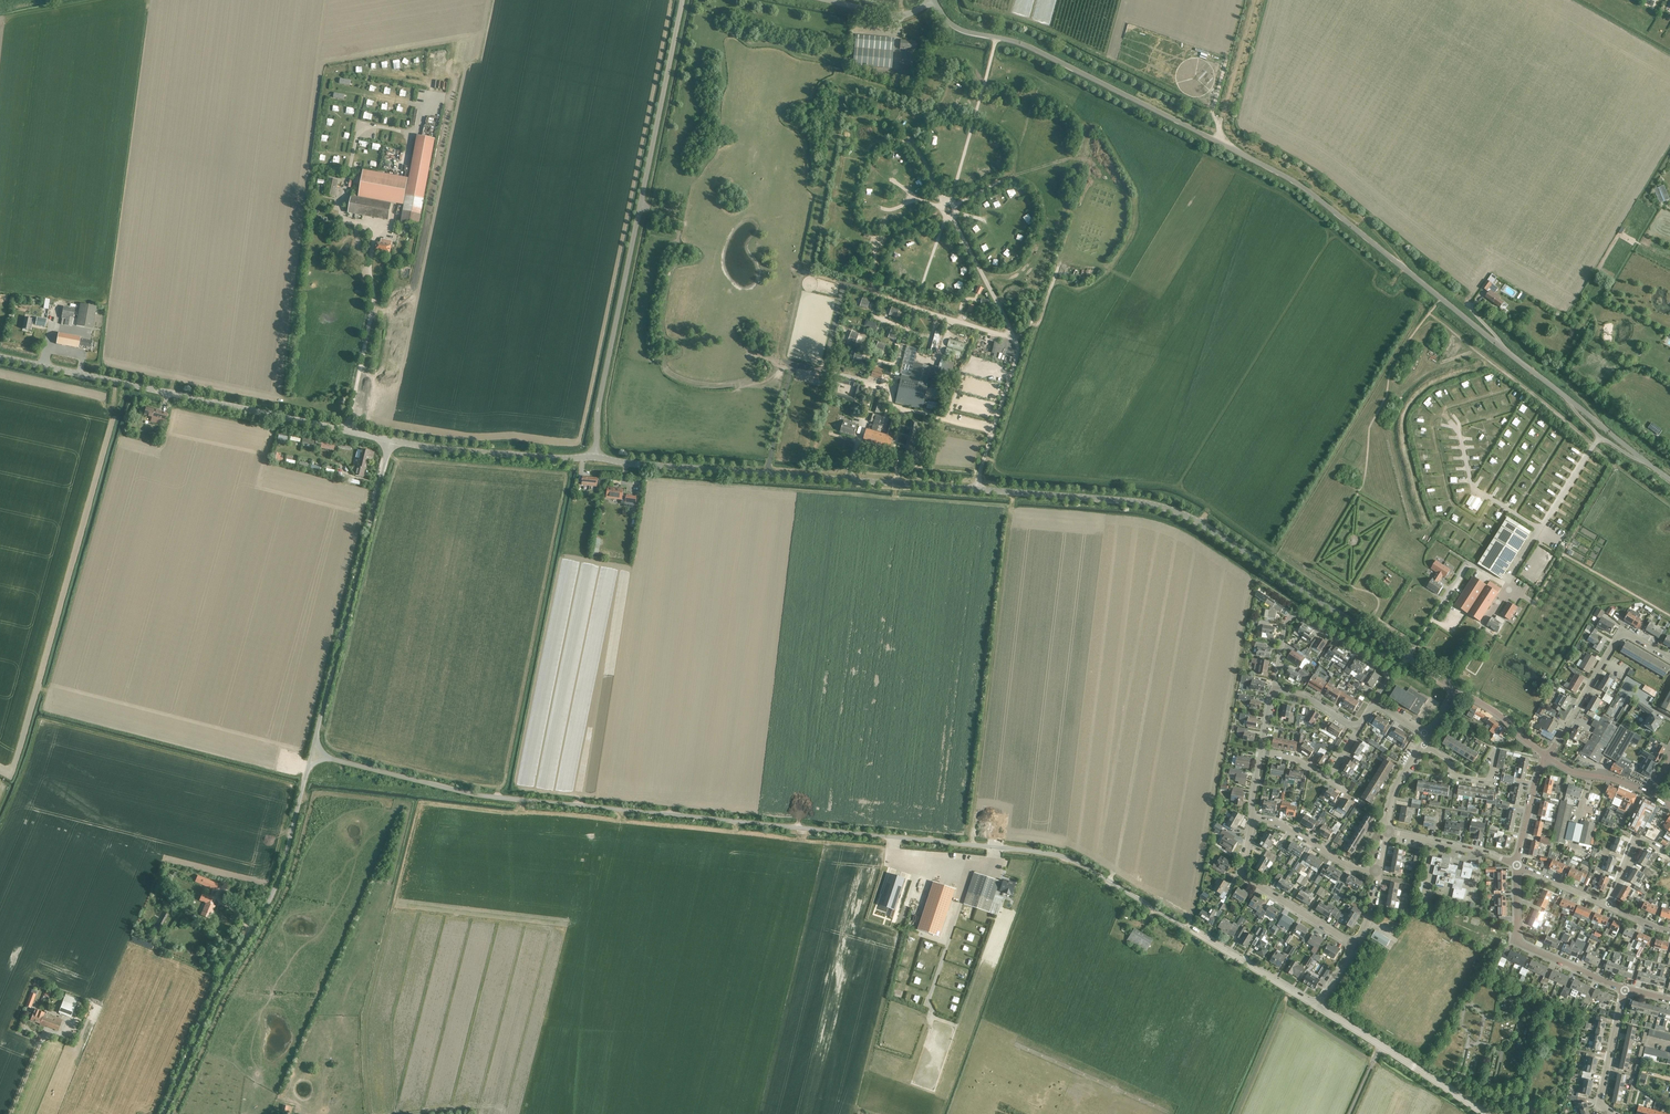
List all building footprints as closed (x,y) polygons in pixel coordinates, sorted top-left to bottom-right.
[(892,68),(894,39),(855,35),(853,65),(892,68)] [(914,50),(915,41),(900,40),(899,48),(914,50)] [(417,136),(409,178),(404,206),(401,222),(419,225),(420,220),(435,139),(417,136)] [(352,191),(348,213),(388,220),(391,203),(404,206),(409,178),(364,170),(360,192),(352,191)] [(335,198),(338,181),(328,179),(324,196),(335,198)] [(1664,185),(1654,189),(1660,203),(1669,199),(1664,185)] [(375,250),(389,253),(392,241),(381,239),(380,243),(377,242),(375,250)] [(1498,288),(1492,284),(1497,277),(1492,274),(1487,280),(1482,287),(1489,292),(1485,297),(1500,307),(1504,302),(1496,297),(1498,295),(1495,293),(1498,288)] [(76,326),(93,329),(97,307),(80,304),(76,326)] [(72,326),(75,309),(64,307),(62,318),(61,324),(64,324),(65,319),(66,319),(65,325),(72,326)] [(25,317),(22,329),(30,330),(31,325),(35,326),(36,325),(45,327),(47,320),(37,318),(37,319),(32,319),(25,317)] [(78,348),(80,339),(80,337),(58,333),(56,344),(78,348)] [(934,336),(930,350),(936,352),(940,337),(934,336)] [(92,341),(80,339),(78,348),(91,350),(92,341)] [(904,375),(898,403),(922,409),(929,380),(928,380),(931,369),(915,366),(912,377),(904,375)] [(871,376),(881,379),(884,370),(874,367),(871,376)] [(882,404),(876,403),(874,411),(879,413),(880,410),(883,410),(884,408),(881,407),(882,404)] [(164,420),(166,413),(146,407),(144,414),(153,416),(152,421),(158,422),(159,419),(164,420)] [(837,430),(840,431),(840,432),(854,436),(857,427),(856,427),(857,424),(853,423),(843,420),(842,423),(840,422),(837,430)] [(921,459),(922,452),(911,450),(917,427),(920,428),(922,423),(918,422),(912,420),(904,455),(921,459)] [(1648,427),(1655,432),(1658,428),(1652,423),(1648,427)] [(866,428),(863,439),(891,447),(894,437),(866,428)] [(315,443),(321,444),(320,449),(333,451),(335,444),(322,441),(316,440),(315,443)] [(374,452),(361,449),(358,448),(355,457),(359,459),(357,467),(365,469),(368,456),(373,457),(374,452)] [(272,460),(271,461),(271,462),(281,464),(283,459),(279,458),(280,454),(275,453),(275,451),(274,451),(272,460)] [(363,477),(365,469),(357,467),(355,475),(363,477)] [(583,477),(582,485),(597,486),(598,478),(583,477)] [(622,499),(623,490),(607,488),(606,496),(622,499)] [(632,495),(626,495),(625,502),(636,504),(637,496),(635,496),(635,497),(632,496),(632,495)] [(1472,495),(1466,504),(1470,507),(1468,508),(1472,511),(1474,509),(1477,511),(1483,502),(1475,497),(1472,495)] [(1501,579),(1531,532),(1507,517),(1478,564),(1501,579)] [(1433,578),(1427,587),(1438,594),(1443,587),(1438,584),(1439,582),(1443,576),(1445,578),(1450,570),(1436,561),(1431,569),(1436,572),(1433,578)] [(1473,577),(1455,605),(1480,621),(1501,589),(1490,581),(1487,586),(1473,577)] [(1281,611),(1284,608),(1269,598),(1265,603),(1270,606),(1268,617),(1275,619),(1277,608),(1281,611)] [(1510,620),(1517,608),(1508,602),(1500,614),(1510,620)] [(1612,616),(1615,610),(1610,607),(1606,613),(1612,616)] [(1610,633),(1615,625),(1602,617),(1605,612),(1598,608),(1594,615),(1601,619),(1597,626),(1604,630),(1605,629),(1610,633)] [(1632,625),(1638,613),(1636,612),(1634,616),(1629,613),(1625,620),(1632,624),(1632,625)] [(1641,614),(1638,613),(1632,625),(1639,629),(1642,623),(1640,622),(1641,620),(1638,618),(1641,614)] [(1498,632),(1505,621),(1499,617),(1497,620),(1492,618),(1487,626),(1498,632)] [(1652,634),(1657,627),(1650,623),(1652,621),(1649,619),(1645,625),(1648,627),(1646,631),(1652,634)] [(1273,639),(1275,627),(1267,626),(1268,622),(1259,621),(1258,628),(1263,629),(1262,633),(1268,634),(1267,638),(1273,639)] [(1300,634),(1303,636),(1308,627),(1303,624),(1300,629),(1297,627),(1293,633),(1299,637),(1300,634)] [(1599,651),(1606,640),(1595,634),(1598,630),(1588,625),(1586,629),(1592,632),(1588,640),(1594,644),(1592,647),(1599,651)] [(1314,630),(1308,627),(1303,636),(1301,639),(1309,644),(1313,637),(1310,635),(1314,630)] [(1657,627),(1652,634),(1659,638),(1661,634),(1664,636),(1667,630),(1664,628),(1663,631),(1657,627)] [(1320,638),(1318,641),(1315,639),(1307,652),(1309,653),(1314,647),(1321,651),(1327,643),(1320,638)] [(1270,657),(1271,649),(1264,648),(1264,644),(1256,642),(1255,649),(1258,649),(1257,655),(1270,657)] [(1627,655),(1632,646),(1626,643),(1621,652),(1627,655)] [(1637,649),(1632,646),(1627,655),(1632,658),(1637,649)] [(1336,660),(1342,651),(1336,647),(1333,652),(1329,650),(1325,657),(1331,661),(1333,657),(1336,660)] [(1642,653),(1637,649),(1632,658),(1637,661),(1642,653)] [(1312,659),(1304,654),(1302,656),(1293,651),(1288,658),(1300,666),(1305,658),(1310,662),(1312,659)] [(1342,651),(1336,660),(1339,662),(1337,665),(1343,668),(1347,661),(1344,659),(1347,654),(1342,651)] [(1587,672),(1596,658),(1588,653),(1579,667),(1587,672)] [(1642,653),(1637,661),(1643,664),(1648,656),(1642,653)] [(1653,659),(1648,656),(1643,664),(1648,667),(1653,659)] [(1264,660),(1256,659),(1251,658),(1251,662),(1255,663),(1254,670),(1259,671),(1259,674),(1267,675),(1269,665),(1264,664),(1264,660)] [(1356,672),(1361,663),(1356,659),(1351,666),(1349,665),(1345,671),(1350,675),(1353,670),(1356,672)] [(1658,662),(1653,659),(1648,667),(1653,671),(1658,662)] [(1658,662),(1653,671),(1659,674),(1664,665),(1658,662)] [(1361,663),(1356,672),(1358,674),(1356,678),(1361,682),(1365,675),(1362,673),(1367,666),(1361,663)] [(1669,668),(1664,665),(1659,674),(1664,677),(1669,668)] [(1583,679),(1580,677),(1582,673),(1569,666),(1568,668),(1574,673),(1576,674),(1570,684),(1567,682),(1563,685),(1575,693),(1583,679)] [(1290,668),(1286,675),(1296,681),(1298,677),(1301,679),(1302,676),(1306,679),(1309,675),(1300,670),(1298,673),(1290,668)] [(1367,673),(1362,681),(1366,683),(1366,682),(1370,684),(1369,685),(1373,688),(1380,676),(1373,671),(1370,675),(1367,673)] [(1605,676),(1602,682),(1610,687),(1613,681),(1615,682),(1617,678),(1610,673),(1608,677),(1605,676)] [(1241,682),(1245,683),(1252,684),(1251,689),(1264,692),(1265,683),(1254,681),(1254,677),(1242,675),(1241,682)] [(1308,684),(1321,692),(1327,683),(1314,675),(1308,684)] [(1325,695),(1331,698),(1336,689),(1332,686),(1334,684),(1329,681),(1324,690),(1327,691),(1325,695)] [(1610,687),(1602,682),(1598,688),(1606,693),(1610,687)] [(1425,704),(1428,699),(1409,688),(1407,692),(1397,686),(1390,698),(1418,715),(1421,711),(1419,710),(1423,702),(1425,704)] [(1340,691),(1336,689),(1331,698),(1336,702),(1338,698),(1341,700),(1347,691),(1344,689),(1340,690),(1340,691)] [(1351,694),(1347,691),(1341,700),(1344,702),(1342,705),(1348,708),(1353,699),(1350,697),(1351,696),(1351,694)] [(1555,703),(1553,707),(1559,711),(1561,707),(1565,710),(1571,699),(1563,694),(1563,695),(1560,693),(1556,699),(1554,703),(1555,703)] [(1259,710),(1261,702),(1253,701),(1254,697),(1247,696),(1246,703),(1250,704),(1250,708),(1259,710)] [(1590,702),(1598,707),(1602,701),(1594,696),(1590,702)] [(1353,712),(1355,709),(1358,710),(1363,702),(1358,698),(1357,701),(1353,699),(1348,708),(1353,712)] [(1649,708),(1639,701),(1636,704),(1647,712),(1649,708)] [(1665,701),(1661,707),(1669,712),(1669,704),(1665,701)] [(1587,714),(1593,718),(1596,714),(1595,713),(1598,707),(1590,702),(1587,708),(1589,710),(1587,714)] [(1293,723),(1295,714),(1290,713),(1292,707),(1284,706),(1282,717),(1288,718),(1287,722),(1293,723)] [(1477,711),(1478,708),(1474,706),(1470,712),(1469,714),(1472,716),(1474,714),(1479,716),(1483,719),(1485,716),(1481,714),(1481,713),(1477,711)] [(1537,713),(1543,716),(1546,710),(1541,707),(1537,713)] [(1301,716),(1300,720),(1306,721),(1306,720),(1313,725),(1319,715),(1312,710),(1308,717),(1301,716)] [(1247,726),(1256,728),(1257,720),(1256,720),(1256,716),(1246,714),(1245,718),(1248,719),(1247,726)] [(1657,727),(1661,721),(1652,714),(1647,722),(1648,722),(1645,726),(1654,732),(1657,727)] [(1586,744),(1581,753),(1598,763),(1603,754),(1618,763),(1621,758),(1631,741),(1635,734),(1603,715),(1599,722),(1595,719),(1591,725),(1596,728),(1593,733),(1588,731),(1583,739),(1585,740),(1584,742),(1586,744)] [(1378,728),(1383,720),(1378,716),(1376,719),(1373,717),(1369,724),(1372,725),(1373,724),(1378,728)] [(1552,733),(1557,724),(1544,716),(1539,725),(1537,725),(1535,728),(1542,732),(1543,729),(1552,733)] [(1493,727),(1496,722),(1490,718),(1487,723),(1492,727),(1493,727)] [(1389,723),(1387,722),(1383,720),(1378,728),(1377,730),(1385,736),(1390,728),(1387,726),(1389,723)] [(1501,726),(1496,722),(1493,727),(1492,727),(1490,731),(1494,734),(1491,738),(1500,727),(1501,726)] [(1328,732),(1333,735),(1338,726),(1333,723),(1328,732)] [(1338,726),(1333,735),(1338,738),(1343,729),(1338,726)] [(1583,739),(1588,731),(1581,727),(1580,726),(1577,731),(1574,729),(1569,737),(1577,742),(1578,740),(1581,742),(1583,739)] [(1500,727),(1491,738),(1490,740),(1494,742),(1496,738),(1498,735),(1502,737),(1506,730),(1500,727)] [(1254,742),(1255,734),(1247,733),(1248,729),(1238,728),(1237,732),(1245,733),(1244,740),(1254,742)] [(1394,738),(1397,740),(1402,732),(1397,729),(1394,733),(1391,731),(1387,738),(1392,741),(1394,738)] [(1399,745),(1401,747),(1404,749),(1408,742),(1406,740),(1408,736),(1402,732),(1397,740),(1400,742),(1399,745)] [(1641,737),(1635,734),(1631,741),(1637,745),(1641,737)] [(1448,747),(1453,739),(1448,736),(1443,744),(1448,747)] [(1448,747),(1453,750),(1458,742),(1453,739),(1448,747)] [(1299,751),(1304,755),(1310,746),(1307,744),(1308,743),(1308,742),(1305,740),(1303,743),(1304,744),(1299,751)] [(1354,747),(1362,752),(1363,749),(1367,751),(1370,746),(1363,741),(1361,744),(1357,742),(1354,747)] [(1458,742),(1453,750),(1458,753),(1463,745),(1458,742)] [(1310,746),(1304,755),(1309,758),(1314,751),(1317,752),(1322,744),(1319,743),(1317,743),(1316,746),(1312,746),(1312,747),(1310,746)] [(1658,763),(1666,749),(1658,744),(1656,744),(1655,745),(1658,747),(1655,752),(1656,753),(1653,760),(1658,763)] [(1458,753),(1463,756),(1468,748),(1463,745),(1458,753)] [(1362,752),(1354,747),(1351,752),(1355,754),(1353,757),(1360,761),(1363,756),(1360,754),(1362,752)] [(1320,756),(1319,757),(1316,762),(1323,766),(1328,758),(1324,755),(1326,751),(1321,748),(1317,754),(1320,756)] [(1463,756),(1468,759),(1473,751),(1468,748),(1463,756)] [(1500,750),(1498,761),(1504,763),(1507,752),(1500,750)] [(1473,751),(1468,759),(1473,763),(1478,755),(1473,751)] [(1650,774),(1656,764),(1651,761),(1654,757),(1643,751),(1641,755),(1647,759),(1642,769),(1640,768),(1638,772),(1644,775),(1646,772),(1650,774)] [(1391,760),(1387,757),(1382,754),(1380,757),(1386,761),(1382,768),(1391,774),(1396,766),(1389,762),(1391,760)] [(1249,768),(1251,758),(1245,757),(1245,758),(1237,756),(1237,758),(1233,757),(1232,764),(1236,765),(1236,766),(1249,768)] [(1343,764),(1352,769),(1355,764),(1357,765),(1359,762),(1351,757),(1349,760),(1347,759),(1343,764)] [(1516,767),(1527,770),(1529,760),(1522,758),(1519,768),(1516,767)] [(1618,763),(1618,764),(1620,765),(1619,766),(1621,767),(1622,765),(1623,766),(1622,769),(1623,769),(1620,775),(1621,772),(1626,775),(1631,764),(1621,758),(1618,763)] [(1611,770),(1620,775),(1623,769),(1622,769),(1623,766),(1622,765),(1621,767),(1619,766),(1620,765),(1618,764),(1618,763),(1616,763),(1615,764),(1614,763),(1611,770)] [(1352,769),(1343,764),(1340,769),(1343,771),(1341,774),(1349,778),(1350,775),(1349,774),(1352,769)] [(1283,777),(1285,766),(1281,765),(1281,767),(1272,766),(1270,775),(1283,777)] [(1527,770),(1516,767),(1515,770),(1519,771),(1517,778),(1524,780),(1527,770)] [(1391,774),(1382,768),(1377,776),(1386,782),(1391,774)] [(1246,786),(1248,775),(1242,774),(1242,771),(1230,769),(1229,774),(1237,775),(1236,781),(1239,782),(1239,784),(1246,786)] [(1289,780),(1295,781),(1297,771),(1291,770),(1290,775),(1286,774),(1284,787),(1288,788),(1289,780)] [(1297,771),(1295,781),(1302,782),(1300,790),(1304,791),(1306,778),(1303,777),(1304,772),(1297,771)] [(1373,784),(1382,789),(1386,782),(1377,776),(1373,784)] [(1545,786),(1552,788),(1554,781),(1557,782),(1558,778),(1551,776),(1550,780),(1547,779),(1545,786)] [(1423,792),(1425,782),(1418,781),(1417,791),(1423,792)] [(1368,791),(1377,797),(1382,789),(1373,784),(1368,791)] [(1435,794),(1442,795),(1443,785),(1437,784),(1435,794)] [(1511,788),(1510,793),(1521,796),(1523,785),(1516,784),(1515,789),(1511,788)] [(1443,785),(1442,795),(1448,796),(1447,798),(1451,799),(1453,790),(1449,789),(1450,786),(1443,785)] [(1569,785),(1566,794),(1565,796),(1580,801),(1581,798),(1583,790),(1569,785)] [(1555,789),(1552,788),(1545,786),(1543,793),(1546,794),(1545,798),(1553,800),(1554,796),(1551,795),(1551,792),(1555,792),(1555,791),(1562,793),(1563,790),(1555,789)] [(1609,786),(1605,794),(1609,796),(1608,798),(1611,799),(1610,802),(1612,803),(1613,800),(1619,788),(1618,788),(1617,790),(1609,786)] [(1243,802),(1244,793),(1243,793),(1243,790),(1234,788),(1232,800),(1236,801),(1235,804),(1242,806),(1242,802),(1243,802)] [(1612,803),(1612,804),(1619,807),(1618,810),(1617,809),(1616,814),(1622,816),(1624,812),(1628,804),(1630,805),(1631,802),(1633,803),(1636,795),(1619,788),(1613,800),(1612,803)] [(1326,797),(1329,800),(1334,792),(1329,789),(1327,793),(1324,791),(1319,798),(1324,800),(1326,797)] [(1377,797),(1368,791),(1363,799),(1372,805),(1377,797)] [(1339,795),(1334,792),(1329,800),(1332,801),(1330,804),(1335,807),(1339,801),(1337,799),(1339,795)] [(1521,796),(1510,793),(1509,799),(1512,799),(1511,804),(1518,806),(1521,796)] [(1263,810),(1269,811),(1271,801),(1268,800),(1269,797),(1262,796),(1261,804),(1264,804),(1263,810)] [(1271,801),(1269,811),(1276,812),(1277,807),(1280,807),(1282,800),(1275,798),(1274,802),(1271,801)] [(1346,813),(1352,803),(1346,799),(1344,801),(1342,800),(1337,807),(1346,813)] [(1541,801),(1540,808),(1547,810),(1549,811),(1550,811),(1552,804),(1559,806),(1560,803),(1545,799),(1544,802),(1541,801)] [(1651,802),(1647,801),(1646,802),(1641,800),(1637,807),(1627,828),(1636,833),(1651,802)] [(1569,823),(1573,806),(1566,805),(1567,802),(1561,801),(1552,841),(1564,844),(1565,840),(1569,823)] [(1282,803),(1281,810),(1287,811),(1286,816),(1295,817),(1297,808),(1297,805),(1296,804),(1295,803),(1293,802),(1292,803),(1291,803),(1291,804),(1282,803)] [(1656,805),(1651,802),(1636,833),(1640,826),(1636,836),(1640,838),(1645,827),(1649,828),(1651,824),(1659,808),(1656,806),(1656,805)] [(1410,823),(1413,809),(1403,807),(1402,816),(1401,816),(1400,821),(1410,823)] [(1540,808),(1538,816),(1541,817),(1541,819),(1551,821),(1552,818),(1548,817),(1549,811),(1547,810),(1540,808)] [(1507,810),(1505,819),(1506,819),(1508,820),(1515,821),(1517,811),(1510,810),(1510,811),(1507,810)] [(1307,827),(1312,819),(1309,817),(1311,815),(1307,813),(1307,814),(1304,812),(1300,819),(1303,821),(1301,824),(1307,827)] [(1235,813),(1228,825),(1224,823),(1222,826),(1232,832),(1234,829),(1235,829),(1242,817),(1235,813)] [(1610,820),(1612,816),(1605,813),(1603,817),(1604,817),(1601,823),(1612,828),(1614,822),(1610,820)] [(1363,820),(1371,825),(1374,819),(1367,814),(1363,820)] [(1668,831),(1663,838),(1669,841),(1669,840),(1669,815),(1667,814),(1660,824),(1663,826),(1663,827),(1668,831)] [(1315,832),(1320,825),(1323,819),(1320,817),(1319,820),(1316,819),(1315,821),(1312,819),(1307,827),(1315,832)] [(1324,818),(1323,819),(1320,825),(1323,827),(1318,834),(1323,837),(1329,828),(1325,825),(1328,820),(1324,817),(1324,818)] [(1435,830),(1437,819),(1426,817),(1424,826),(1432,827),(1431,829),(1435,830)] [(1507,822),(1505,830),(1513,832),(1515,821),(1508,820),(1506,819),(1505,822),(1507,822)] [(1359,826),(1367,831),(1371,825),(1363,820),(1359,826)] [(1449,833),(1450,832),(1459,834),(1459,830),(1463,831),(1464,823),(1461,822),(1460,825),(1451,824),(1451,821),(1447,820),(1447,823),(1446,823),(1445,832),(1445,833),(1449,833)] [(1537,821),(1535,828),(1542,830),(1544,823),(1537,821)] [(1579,843),(1590,846),(1595,824),(1584,821),(1583,826),(1579,843)] [(1484,834),(1485,824),(1471,822),(1470,832),(1476,833),(1475,840),(1482,841),(1483,834),(1484,834)] [(1583,826),(1569,823),(1565,840),(1579,843),(1583,826)] [(1329,828),(1323,837),(1328,840),(1333,833),(1336,835),(1340,827),(1337,825),(1334,831),(1329,828)] [(1356,832),(1363,837),(1367,831),(1359,826),(1356,832)] [(1542,830),(1535,828),(1533,836),(1540,837),(1542,830)] [(1232,851),(1237,842),(1231,839),(1233,836),(1223,830),(1221,834),(1225,836),(1220,844),(1232,851)] [(1263,839),(1273,845),(1274,842),(1272,841),(1274,838),(1280,841),(1282,837),(1276,833),(1276,834),(1272,832),(1270,835),(1267,833),(1263,839)] [(1363,837),(1356,832),(1352,838),(1360,843),(1363,837)] [(1497,843),(1496,847),(1501,848),(1501,847),(1509,849),(1511,838),(1504,836),(1504,838),(1500,837),(1499,843),(1497,843)] [(1334,842),(1336,843),(1340,846),(1344,841),(1339,838),(1337,837),(1334,842)] [(1349,844),(1356,849),(1360,843),(1352,838),(1349,844)] [(1617,838),(1614,844),(1621,847),(1624,840),(1617,838)] [(1273,845),(1263,839),(1260,845),(1267,850),(1269,846),(1271,847),(1273,845)] [(1532,841),(1530,848),(1540,851),(1541,846),(1539,846),(1539,843),(1532,841)] [(1287,845),(1283,851),(1286,853),(1292,857),(1294,854),(1299,846),(1292,843),(1290,847),(1287,845)] [(1356,849),(1349,844),(1345,850),(1352,855),(1356,849)] [(1621,847),(1614,844),(1612,851),(1619,854),(1621,847)] [(1299,846),(1294,854),(1300,858),(1305,850),(1299,846)] [(1540,851),(1530,848),(1529,855),(1536,857),(1537,854),(1542,855),(1543,851),(1540,851)] [(1276,860),(1278,857),(1268,850),(1266,854),(1276,860)] [(1645,851),(1641,857),(1648,861),(1652,855),(1645,851)] [(1264,857),(1263,856),(1260,863),(1267,867),(1271,861),(1274,863),(1276,860),(1266,854),(1264,857)] [(1306,855),(1301,864),(1304,866),(1304,867),(1307,869),(1308,866),(1311,868),(1318,858),(1311,854),(1310,857),(1306,855)] [(1549,868),(1555,871),(1559,863),(1555,861),(1557,857),(1551,854),(1548,861),(1552,862),(1549,868)] [(1466,890),(1462,889),(1464,878),(1470,879),(1472,870),(1478,871),(1479,866),(1474,864),(1474,863),(1471,862),(1471,864),(1464,862),(1463,866),(1462,867),(1463,867),(1463,871),(1457,869),(1457,866),(1450,864),(1451,858),(1442,856),(1442,859),(1433,857),(1431,865),(1435,866),(1433,874),(1438,875),(1436,884),(1444,886),(1445,882),(1453,884),(1453,888),(1454,889),(1452,897),(1464,900),(1466,890)] [(1227,872),(1232,863),(1221,857),(1217,864),(1215,863),(1212,867),(1220,872),(1221,869),(1227,872)] [(1605,860),(1604,863),(1614,867),(1616,860),(1609,857),(1608,861),(1605,860)] [(1644,867),(1646,864),(1650,866),(1651,862),(1648,861),(1641,857),(1638,863),(1644,867)] [(1318,858),(1311,868),(1313,866),(1319,870),(1324,862),(1318,858)] [(1567,869),(1570,863),(1571,860),(1568,858),(1567,861),(1564,860),(1562,864),(1559,863),(1555,871),(1562,874),(1564,868),(1567,869)] [(1267,867),(1260,863),(1256,869),(1263,873),(1265,870),(1270,872),(1271,870),(1267,867)] [(1568,876),(1574,879),(1577,871),(1574,869),(1576,866),(1570,863),(1567,869),(1570,871),(1568,876)] [(1605,866),(1606,866),(1604,871),(1611,874),(1614,867),(1604,863),(1603,865),(1605,866)] [(1301,864),(1296,872),(1300,874),(1304,867),(1304,866),(1301,864)] [(1322,872),(1315,883),(1318,885),(1322,879),(1323,879),(1325,876),(1325,874),(1331,878),(1336,870),(1331,866),(1329,869),(1326,867),(1321,873),(1322,873),(1322,872)] [(1488,868),(1486,868),(1486,872),(1493,872),(1494,878),(1497,878),(1497,882),(1506,881),(1505,872),(1497,872),(1496,872),(1496,871),(1496,868),(1488,868)] [(1631,875),(1641,880),(1644,875),(1641,873),(1641,872),(1635,868),(1631,875)] [(1577,871),(1574,879),(1580,882),(1583,876),(1586,878),(1588,871),(1583,869),(1581,873),(1577,871)] [(1316,875),(1312,882),(1315,883),(1322,872),(1318,870),(1316,875)] [(1336,870),(1331,878),(1337,882),(1334,887),(1337,889),(1342,881),(1339,879),(1343,874),(1336,870)] [(1274,884),(1284,890),(1288,883),(1291,878),(1288,876),(1285,881),(1282,879),(1283,877),(1279,875),(1279,874),(1275,872),(1271,879),(1275,881),(1274,884)] [(879,904),(878,905),(892,910),(895,910),(905,879),(889,873),(879,904)] [(967,894),(963,904),(992,914),(991,915),(997,917),(1003,898),(994,896),(999,881),(974,873),(967,894)] [(1297,882),(1301,884),(1305,877),(1301,875),(1297,882)] [(1346,883),(1352,887),(1357,879),(1351,875),(1346,883)] [(1641,880),(1631,875),(1627,881),(1634,884),(1636,881),(1639,883),(1641,880)] [(198,876),(195,882),(203,885),(203,884),(208,886),(208,887),(215,890),(218,884),(198,876)] [(1602,876),(1599,883),(1607,885),(1609,879),(1602,876)] [(1309,879),(1305,877),(1301,884),(1304,887),(1309,879)] [(1357,879),(1352,887),(1358,891),(1363,883),(1357,879)] [(1223,899),(1228,891),(1225,889),(1228,884),(1220,880),(1214,890),(1222,894),(1220,897),(1223,899)] [(1012,894),(1015,883),(1010,882),(1010,883),(1003,881),(1000,890),(1012,894)] [(1337,889),(1334,894),(1337,896),(1340,891),(1341,891),(1346,883),(1342,881),(1337,889)] [(1506,881),(1497,882),(1497,891),(1506,891),(1506,881)] [(917,930),(939,937),(955,889),(933,882),(917,930)] [(1288,883),(1284,890),(1290,894),(1294,886),(1288,883)] [(1607,885),(1599,883),(1597,889),(1604,892),(1607,885)] [(1621,892),(1627,895),(1631,889),(1625,885),(1621,892)] [(1243,903),(1249,893),(1246,891),(1245,893),(1238,889),(1234,897),(1243,903)] [(1297,898),(1303,902),(1310,891),(1307,889),(1305,893),(1301,891),(1297,898)] [(1328,891),(1325,889),(1320,896),(1324,899),(1328,891)] [(1543,890),(1540,898),(1548,901),(1552,894),(1543,890)] [(1310,891),(1303,902),(1309,906),(1314,898),(1310,896),(1312,893),(1310,891)] [(1627,895),(1621,892),(1617,898),(1623,902),(1627,895)] [(202,894),(199,900),(206,903),(201,916),(209,919),(210,915),(211,916),(213,910),(212,910),(214,906),(213,905),(215,899),(209,896),(208,897),(202,894)] [(1256,914),(1259,916),(1263,910),(1260,908),(1263,902),(1255,897),(1249,906),(1258,911),(1256,914)] [(1498,902),(1494,902),(1494,907),(1498,907),(1506,907),(1506,897),(1498,897),(1498,902)] [(1548,901),(1540,898),(1537,905),(1545,909),(1548,901)] [(1560,905),(1566,908),(1569,901),(1563,898),(1560,905)] [(1569,901),(1566,908),(1573,911),(1576,904),(1569,901)] [(1641,909),(1648,912),(1651,905),(1644,902),(1641,909)] [(1316,910),(1323,914),(1329,904),(1327,907),(1321,903),(1316,910)] [(1660,917),(1668,919),(1669,910),(1665,909),(1666,904),(1662,903),(1661,908),(1662,908),(1660,917)] [(1224,913),(1228,906),(1224,904),(1220,910),(1224,913)] [(1329,904),(1323,914),(1329,918),(1331,915),(1335,917),(1335,918),(1338,920),(1342,914),(1339,912),(1340,911),(1329,904)] [(1575,912),(1582,915),(1585,908),(1578,905),(1575,912)] [(1651,905),(1648,912),(1654,915),(1658,908),(1651,905)] [(1263,910),(1259,916),(1262,919),(1265,914),(1274,919),(1278,912),(1270,906),(1267,912),(1263,910)] [(1343,915),(1355,922),(1359,916),(1355,913),(1357,910),(1350,906),(1348,909),(1351,911),(1349,914),(1345,912),(1343,915)] [(1506,907),(1498,907),(1498,916),(1506,916),(1506,907)] [(1585,908),(1582,915),(1588,918),(1591,911),(1585,908)] [(1208,914),(1206,913),(1202,911),(1199,915),(1208,921),(1207,923),(1211,925),(1215,919),(1214,918),(1217,913),(1211,909),(1208,914)] [(1535,909),(1531,917),(1540,921),(1543,913),(1535,909)] [(1592,920),(1599,923),(1602,916),(1595,913),(1592,920)] [(1287,931),(1293,921),(1284,915),(1277,926),(1278,927),(1279,926),(1287,931)] [(1342,917),(1346,920),(1344,923),(1351,928),(1355,922),(1343,915),(1342,917)] [(1602,916),(1599,923),(1605,926),(1608,919),(1602,916)] [(1540,921),(1531,917),(1528,925),(1536,928),(1540,921)] [(1234,922),(1232,925),(1223,920),(1219,927),(1225,931),(1224,933),(1227,935),(1228,933),(1233,936),(1240,926),(1234,922)] [(1618,928),(1620,924),(1613,921),(1612,924),(1610,923),(1604,934),(1607,935),(1610,929),(1613,931),(1611,935),(1615,937),(1619,928),(1618,928)] [(1303,938),(1308,930),(1299,924),(1294,933),(1303,938)] [(1247,947),(1253,937),(1246,932),(1246,933),(1244,932),(1246,928),(1243,926),(1237,937),(1242,940),(1240,943),(1247,947)] [(1631,938),(1635,931),(1626,927),(1623,934),(1631,938)] [(1264,957),(1268,950),(1265,948),(1266,947),(1265,947),(1267,944),(1261,940),(1267,931),(1263,928),(1257,937),(1260,939),(1255,947),(1260,949),(1257,953),(1264,957)] [(1145,953),(1153,940),(1134,929),(1126,941),(1145,953)] [(1375,931),(1371,938),(1386,947),(1391,940),(1375,931)] [(1638,933),(1635,940),(1638,941),(1639,941),(1642,942),(1642,941),(1645,936),(1638,933)] [(1318,949),(1324,940),(1321,937),(1319,939),(1313,935),(1308,943),(1318,949)] [(1551,946),(1553,941),(1554,939),(1547,936),(1544,943),(1551,946)] [(1642,942),(1640,947),(1643,948),(1645,944),(1648,945),(1649,941),(1651,938),(1645,936),(1642,941),(1642,942)] [(1554,939),(1553,941),(1551,946),(1557,949),(1560,942),(1554,939)] [(1654,947),(1661,949),(1662,941),(1656,940),(1654,947)] [(1566,945),(1563,951),(1570,954),(1573,948),(1575,942),(1572,941),(1570,946),(1566,945)] [(1662,941),(1661,949),(1667,950),(1669,943),(1662,941)] [(1573,948),(1570,954),(1577,957),(1580,951),(1576,949),(1579,944),(1575,942),(1573,948)] [(1584,961),(1591,964),(1596,953),(1589,950),(1591,946),(1588,944),(1585,951),(1588,953),(1584,961)] [(1334,959),(1340,949),(1336,947),(1335,949),(1328,945),(1324,952),(1334,959)] [(1292,956),(1296,949),(1292,946),(1288,953),(1292,956)] [(1510,951),(1508,956),(1503,953),(1498,965),(1503,967),(1507,959),(1515,963),(1519,955),(1510,951)] [(1276,952),(1270,962),(1271,962),(1271,963),(1273,964),(1274,964),(1280,967),(1287,956),(1284,954),(1283,956),(1276,952)] [(1596,953),(1591,964),(1597,967),(1600,960),(1597,958),(1599,954),(1596,953)] [(1519,955),(1515,963),(1523,967),(1527,958),(1519,955)] [(1308,967),(1313,959),(1309,957),(1304,965),(1308,967)] [(1528,969),(1536,972),(1540,964),(1532,960),(1528,969)] [(1299,977),(1304,969),(1298,965),(1293,961),(1287,971),(1292,975),(1293,973),(1299,977)] [(1605,970),(1611,972),(1614,964),(1608,962),(1605,970)] [(1540,964),(1536,972),(1544,976),(1548,968),(1540,964)] [(1618,975),(1621,966),(1614,964),(1611,972),(1618,975)] [(1627,969),(1621,966),(1618,975),(1624,977),(1627,969)] [(1325,978),(1330,970),(1326,968),(1321,975),(1325,978)] [(1528,970),(1525,969),(1522,975),(1520,981),(1523,982),(1528,970)] [(1627,969),(1624,977),(1631,979),(1634,971),(1627,969)] [(1318,986),(1317,985),(1320,981),(1309,973),(1310,972),(1307,970),(1302,978),(1305,980),(1303,982),(1315,989),(1315,988),(1316,989),(1317,989),(1318,987),(1318,986)] [(1549,978),(1557,982),(1561,974),(1553,970),(1549,978)] [(1643,982),(1645,974),(1638,972),(1636,980),(1643,982)] [(1561,974),(1557,982),(1565,986),(1569,977),(1561,974)] [(1652,975),(1645,974),(1643,982),(1650,984),(1652,975)] [(1652,975),(1650,984),(1657,986),(1659,977),(1652,975)] [(1666,979),(1659,977),(1657,986),(1664,987),(1666,979)] [(1576,997),(1578,992),(1582,983),(1574,980),(1570,988),(1573,989),(1570,995),(1576,997)] [(1582,983),(1578,992),(1581,993),(1580,995),(1585,997),(1583,1002),(1586,1003),(1590,993),(1588,992),(1590,987),(1582,983)] [(1592,998),(1600,1001),(1603,993),(1595,989),(1593,994),(1590,993),(1586,1003),(1589,1005),(1592,999),(1591,999),(1592,998)] [(31,992),(28,1001),(33,1003),(36,994),(31,992)] [(1611,997),(1603,993),(1600,1001),(1608,1005),(1611,997)] [(71,1017),(78,999),(65,995),(58,1013),(71,1017)] [(1637,1012),(1640,1003),(1633,1001),(1630,1010),(1637,1012)] [(1646,1005),(1640,1003),(1637,1012),(1644,1014),(1646,1005)] [(1644,1014),(1651,1015),(1653,1007),(1646,1005),(1644,1014)] [(1658,1017),(1660,1008),(1653,1007),(1651,1015),(1658,1017)] [(1658,1017),(1664,1019),(1667,1010),(1660,1008),(1658,1017)] [(39,1016),(40,1011),(34,1009),(30,1020),(40,1024),(42,1018),(38,1017),(39,1016)] [(40,1024),(39,1025),(44,1027),(44,1025),(58,1031),(62,1020),(40,1011),(39,1016),(38,1017),(42,1018),(40,1024)] [(1589,1023),(1588,1026),(1604,1029),(1606,1022),(1603,1022),(1604,1017),(1597,1016),(1596,1020),(1598,1021),(1597,1025),(1593,1024),(1589,1023)] [(1595,1035),(1602,1036),(1604,1029),(1588,1026),(1587,1029),(1591,1030),(1592,1027),(1596,1028),(1595,1035)] [(1627,1034),(1635,1035),(1636,1028),(1628,1027),(1627,1034)] [(1625,1041),(1633,1042),(1635,1035),(1627,1034),(1625,1041)] [(1586,1037),(1585,1040),(1601,1043),(1602,1036),(1595,1035),(1594,1039),(1586,1037)] [(1590,1045),(1593,1045),(1592,1049),(1599,1051),(1601,1043),(1585,1040),(1581,1039),(1581,1042),(1588,1044),(1590,1045)] [(1624,1048),(1632,1049),(1633,1042),(1625,1041),(1624,1048)] [(1632,1049),(1624,1048),(1622,1055),(1630,1056),(1632,1049)] [(1587,1065),(1596,1067),(1598,1059),(1594,1059),(1595,1055),(1587,1053),(1586,1057),(1589,1058),(1587,1065)] [(1620,1062),(1629,1063),(1630,1056),(1622,1055),(1620,1062)] [(1629,1063),(1620,1062),(1619,1069),(1627,1070),(1629,1063)] [(1582,1075),(1591,1077),(1591,1073),(1595,1074),(1596,1067),(1587,1065),(1585,1072),(1583,1071),(1582,1075)] [(1618,1074),(1616,1081),(1624,1083),(1626,1076),(1618,1074)] [(1591,1077),(1582,1075),(1581,1079),(1584,1079),(1582,1086),(1591,1088),(1593,1081),(1590,1080),(1591,1077)] [(1615,1088),(1623,1090),(1624,1083),(1616,1081),(1615,1088)] [(1591,1088),(1582,1086),(1581,1093),(1578,1093),(1577,1097),(1586,1098),(1587,1095),(1590,1095),(1591,1088)] [(1615,1088),(1613,1095),(1621,1097),(1623,1090),(1615,1088)] [(1621,1097),(1613,1095),(1611,1102),(1619,1104),(1621,1097)] [(1580,1111),(1588,1108),(1585,1102),(1586,1098),(1577,1097),(1577,1099),(1578,1104),(1580,1111)] [(1539,1104),(1534,1102),(1530,1113),(1537,1113),(1539,1104)] [(1636,1113),(1644,1113),(1646,1108),(1639,1106),(1636,1113)]
